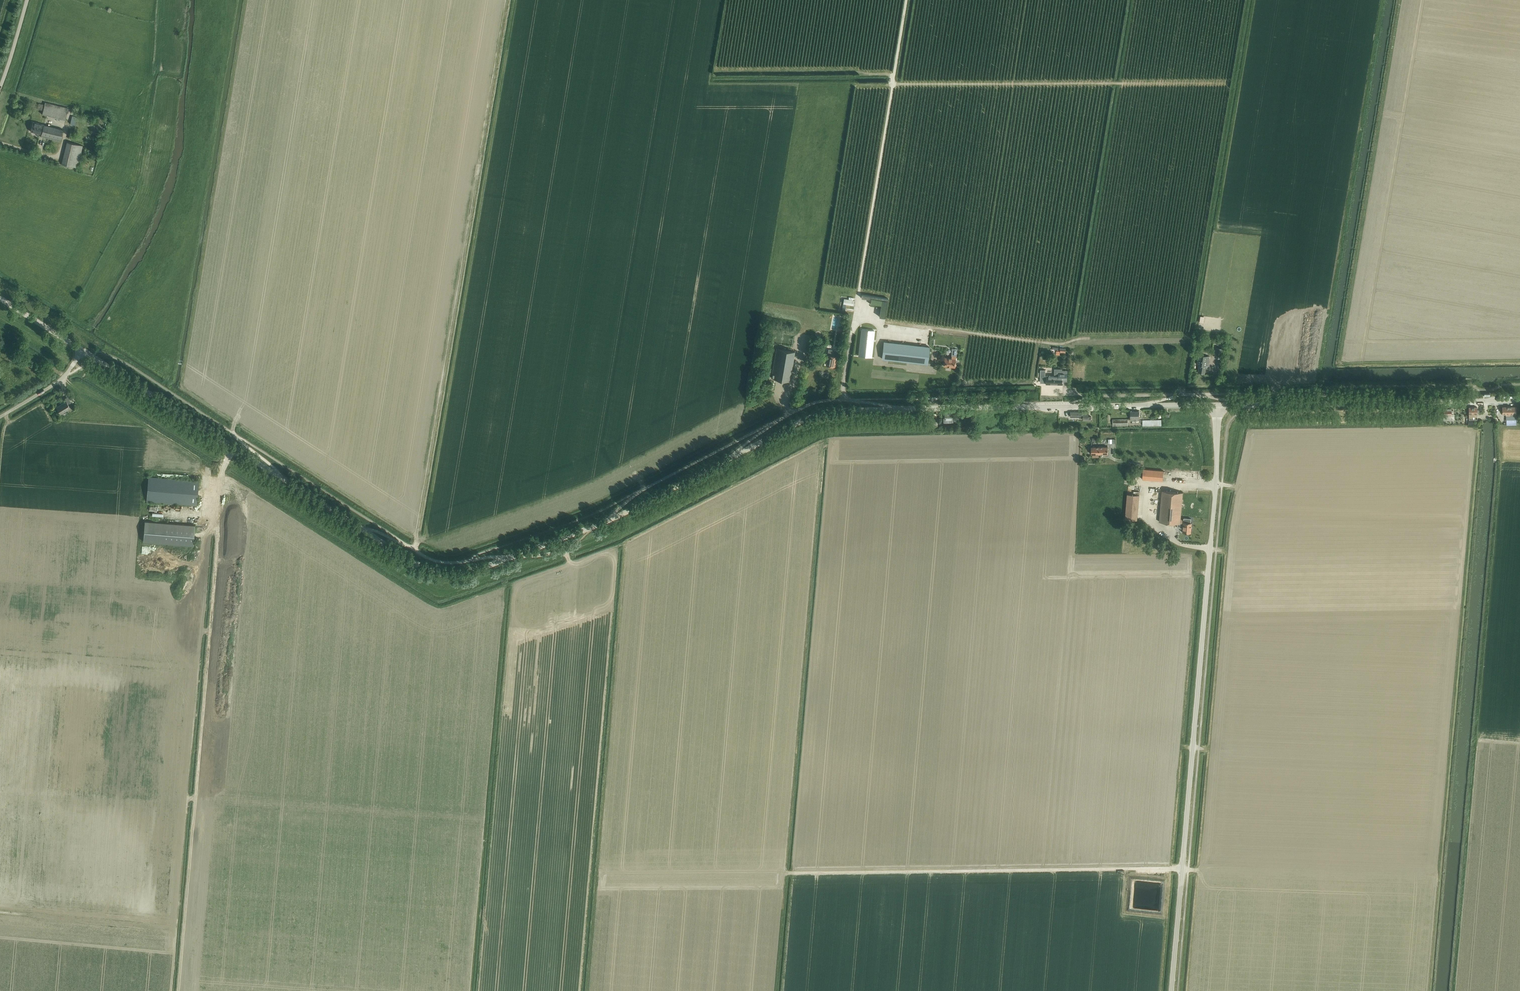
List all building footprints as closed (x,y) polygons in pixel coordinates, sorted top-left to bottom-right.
[(42,114),(65,120),(68,108),(45,102),(45,105),(39,103),(37,109),(43,110),(42,114)] [(41,137),(60,142),(63,130),(33,122),(31,131),(41,134),(41,137)] [(78,132),(70,130),(68,139),(76,141),(78,132)] [(77,167),(80,154),(82,146),(67,142),(62,164),(77,167)] [(872,358),(875,331),(861,329),(858,356),(872,358)] [(927,364),(929,348),(929,347),(885,342),(883,359),(927,364)] [(1217,347),(1215,357),(1222,358),(1224,349),(1217,347)] [(790,381),(795,351),(777,348),(772,378),(790,381)] [(828,355),(826,364),(836,366),(837,356),(838,351),(829,349),(828,350),(828,355)] [(1210,356),(1199,355),(1198,359),(1198,364),(1199,365),(1198,372),(1205,373),(1206,366),(1208,366),(1210,356)] [(951,358),(945,357),(944,366),(955,367),(956,356),(952,356),(951,358)] [(1041,372),(1040,379),(1047,379),(1047,384),(1062,384),(1062,382),(1062,378),(1067,379),(1068,373),(1068,370),(1062,370),(1062,373),(1059,373),(1058,373),(1055,373),(1054,376),(1047,376),(1046,376),(1046,373),(1041,372)] [(70,408),(68,405),(71,403),(68,397),(64,399),(66,402),(57,407),(60,414),(70,408)] [(1469,407),(1469,415),(1469,420),(1477,419),(1477,413),(1479,413),(1479,410),(1477,410),(1477,407),(1469,407)] [(1517,407),(1502,407),(1502,413),(1506,413),(1506,415),(1506,419),(1517,419),(1517,418),(1517,413),(1517,407)] [(1443,408),(1443,415),(1443,420),(1452,420),(1452,413),(1453,413),(1453,410),(1452,410),(1452,408),(1443,408)] [(1083,417),(1084,420),(1091,420),(1091,416),(1089,416),(1089,411),(1072,412),(1072,417),(1083,417)] [(1131,411),(1131,421),(1140,420),(1139,411),(1131,411)] [(944,413),(944,421),(944,424),(951,424),(951,422),(953,421),(952,413),(944,413)] [(1143,469),(1142,479),(1163,481),(1164,471),(1143,469)] [(197,505),(198,481),(149,477),(147,501),(197,505)] [(1191,533),(1192,523),(1184,522),(1184,519),(1181,519),(1183,493),(1162,491),(1160,522),(1184,524),(1183,532),(1191,533)] [(1125,519),(1137,520),(1139,495),(1127,494),(1125,519)] [(145,521),(143,542),(193,545),(195,525),(145,521)]
